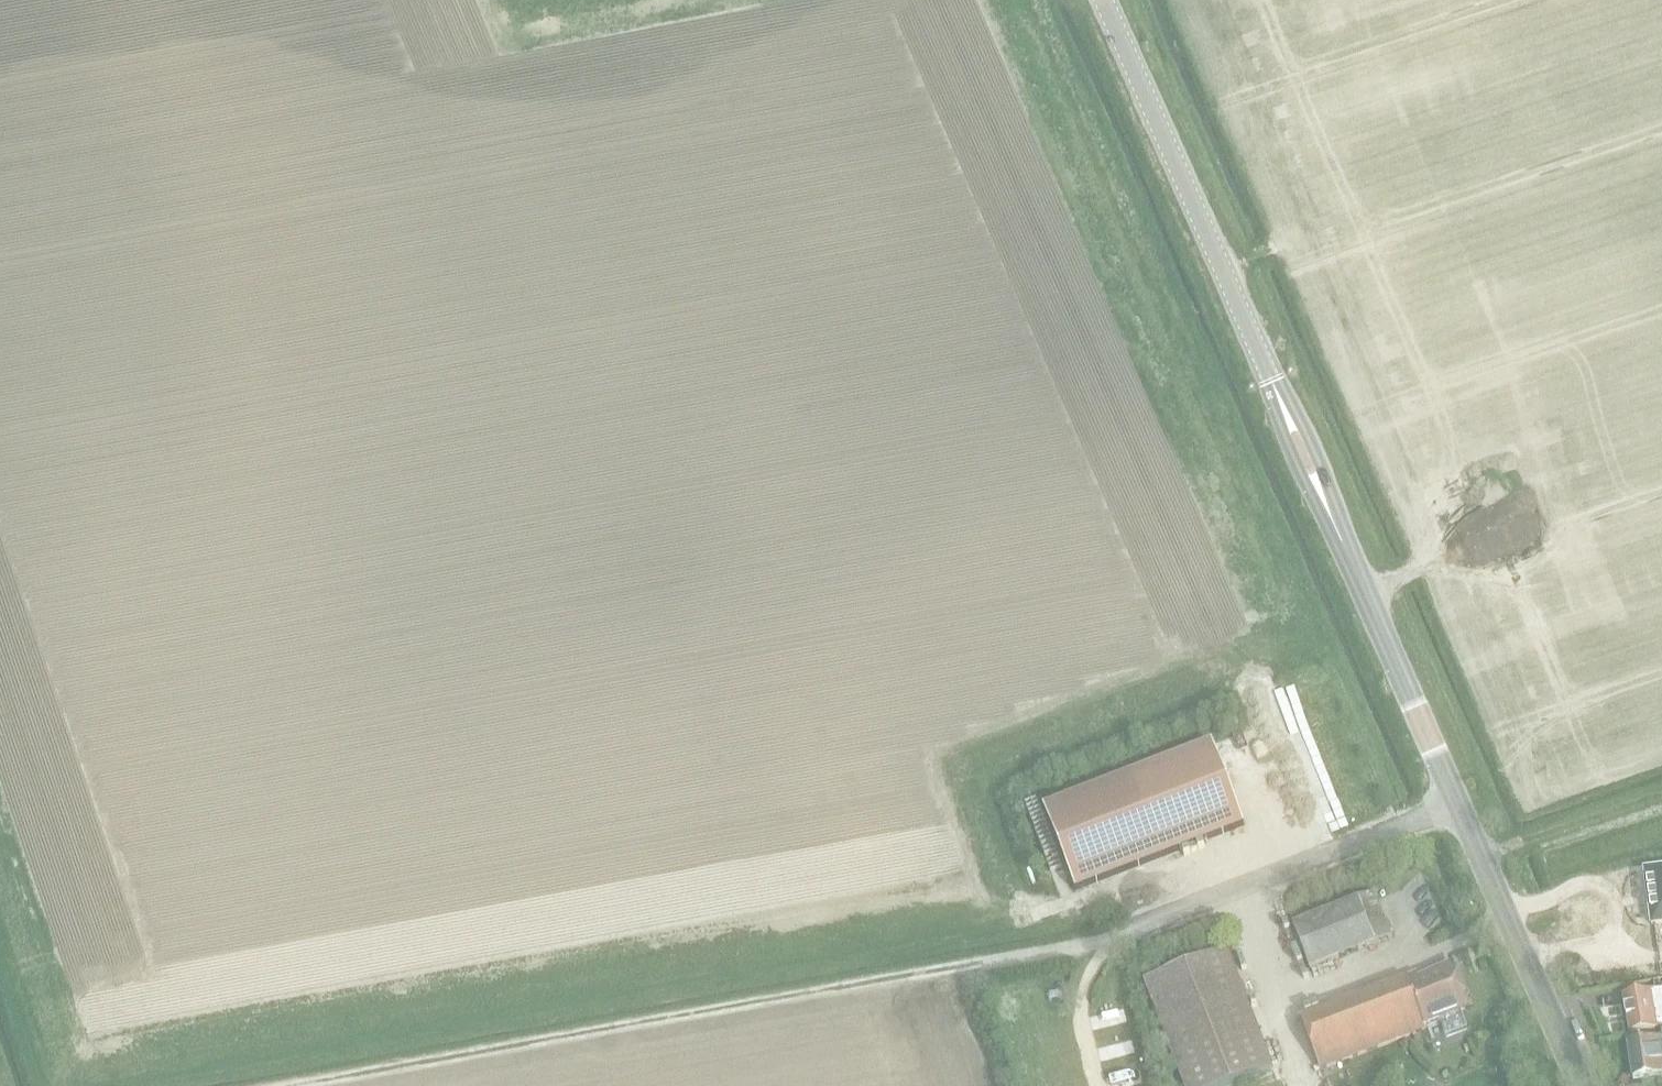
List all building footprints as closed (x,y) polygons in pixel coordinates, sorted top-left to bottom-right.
[(1043,807),(1075,890),(1244,825),(1212,742),(1043,807)] [(1644,868),(1651,924),(1657,925),(1660,947),(1658,947),(1659,953),(1661,952),(1661,958),(1661,866),(1644,868)] [(1374,889),(1293,920),(1310,964),(1390,932),(1374,889)] [(1185,1085),(1222,1085),(1273,1067),(1229,949),(1145,980),(1185,1085)] [(1426,1025),(1472,1008),(1456,965),(1410,982),(1408,978),(1302,1018),(1321,1068),(1427,1028),(1426,1025)] [(1630,1032),(1661,1027),(1661,1014),(1659,992),(1624,997),(1630,1032)] [(1629,1041),(1634,1080),(1661,1077),(1661,1037),(1629,1041)]
